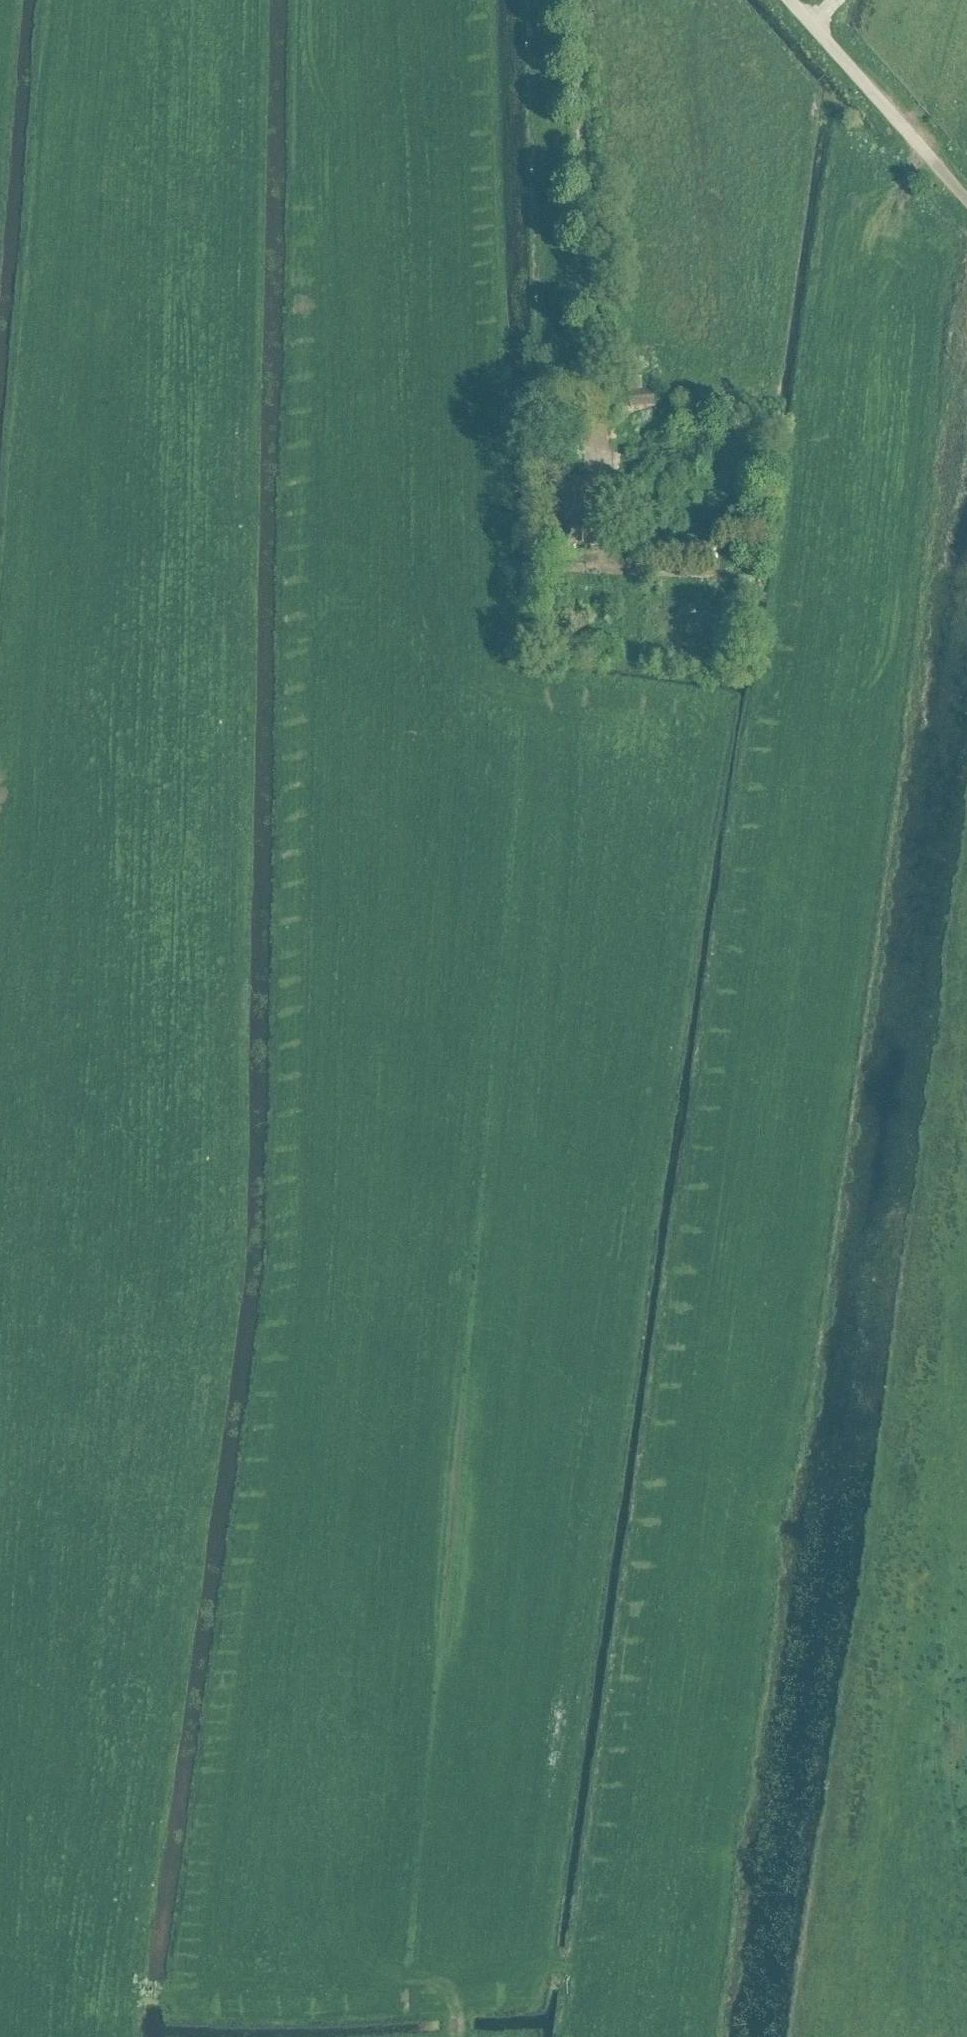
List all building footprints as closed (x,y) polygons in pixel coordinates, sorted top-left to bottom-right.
[(643,391),(641,367),(628,367),(630,392),(630,408),(655,407),(654,391),(643,391)]
